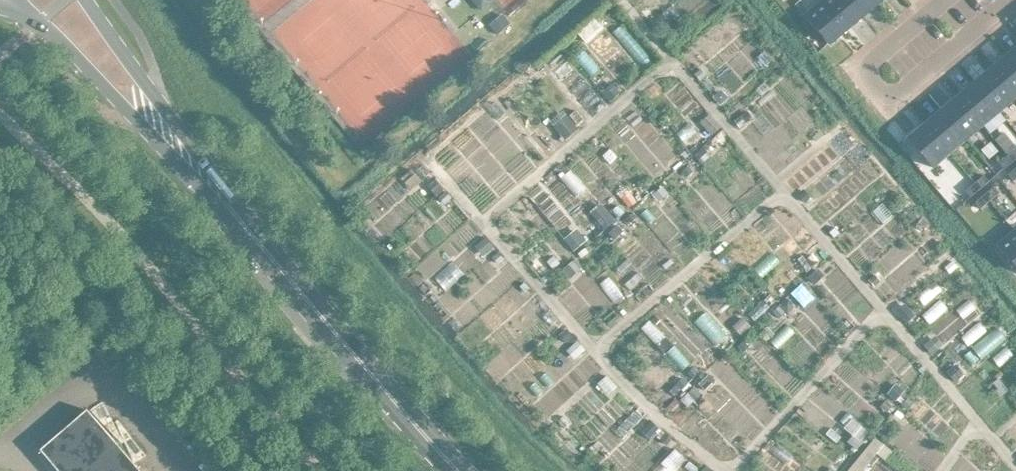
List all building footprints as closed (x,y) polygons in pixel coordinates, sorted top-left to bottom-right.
[(807,8),(830,35),(847,20),(830,0),(816,0),(807,8)] [(847,20),(864,7),(858,0),(830,0),(847,20)] [(666,2),(661,7),(667,14),(673,10),(666,2)] [(1015,87),(1015,54),(1010,47),(994,61),(1015,87)] [(1000,102),(1015,88),(1015,87),(994,61),(977,75),(1000,102)] [(614,75),(604,83),(611,92),(621,83),(614,75)] [(960,89),(983,116),(1000,102),(977,75),(960,89)] [(721,83),(715,88),(722,96),(730,89),(725,84),(721,83)] [(944,102),(967,130),(983,116),(960,89),(944,102)] [(927,116),(950,144),(967,130),(944,102),(927,116)] [(557,118),(567,131),(579,120),(569,108),(557,118)] [(717,112),(708,119),(713,125),(722,118),(717,112)] [(927,116),(910,131),(933,158),(950,144),(927,116)] [(997,132),(1009,146),(1015,141),(1015,136),(1006,124),(997,132)] [(705,139),(696,147),(703,156),(713,147),(705,139)] [(1015,153),(1009,147),(1000,154),(1005,161),(1015,153)] [(986,167),(976,175),(981,181),(991,173),(986,167)] [(981,181),(976,175),(967,182),(972,188),(981,181)] [(995,178),(986,186),(991,192),(1000,185),(995,178)] [(991,192),(986,186),(977,194),(982,200),(991,192)] [(604,197),(594,205),(607,220),(616,211),(604,197)] [(580,222),(567,233),(575,242),(588,232),(580,222)] [(1000,238),(1015,257),(1015,224),(1000,238)] [(819,260),(812,266),(819,274),(826,267),(819,260)] [(790,290),(782,297),(788,304),(793,300),(794,294),(790,290)] [(911,299),(902,307),(908,314),(917,306),(911,299)] [(932,331),(926,337),(934,346),(940,341),(932,331)] [(898,377),(891,386),(897,391),(904,382),(898,377)] [(42,435),(73,470),(128,470),(75,408),(42,435)]
